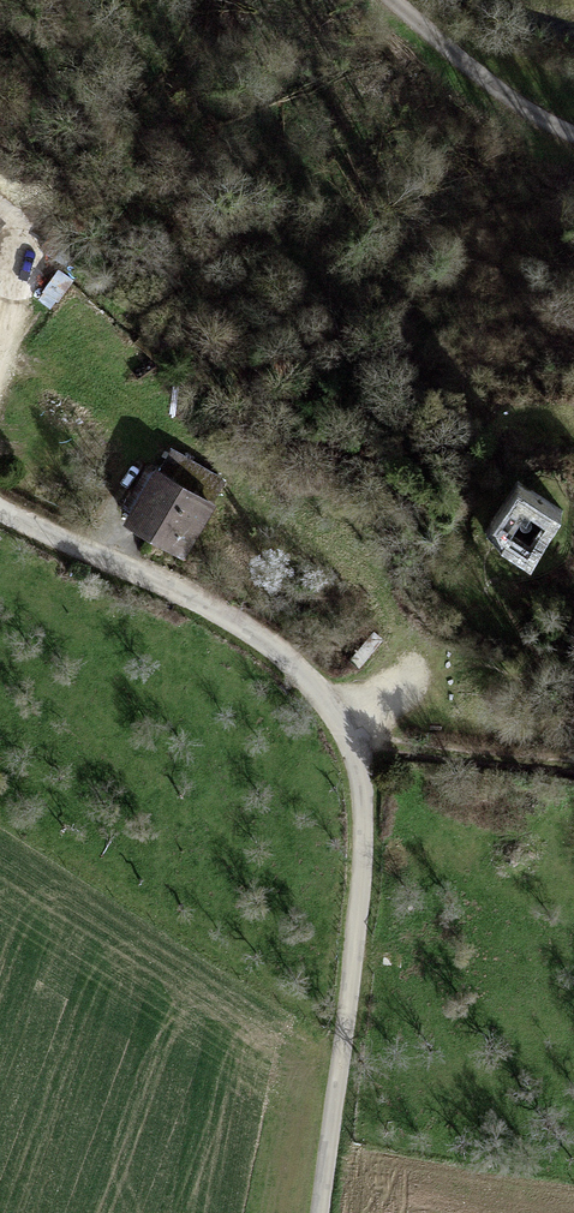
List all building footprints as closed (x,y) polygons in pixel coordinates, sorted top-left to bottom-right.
[(170,456),(132,519),(185,550),(222,488),(170,456)] [(520,486),(491,538),(509,548),(535,562),(564,511),(520,486)]
